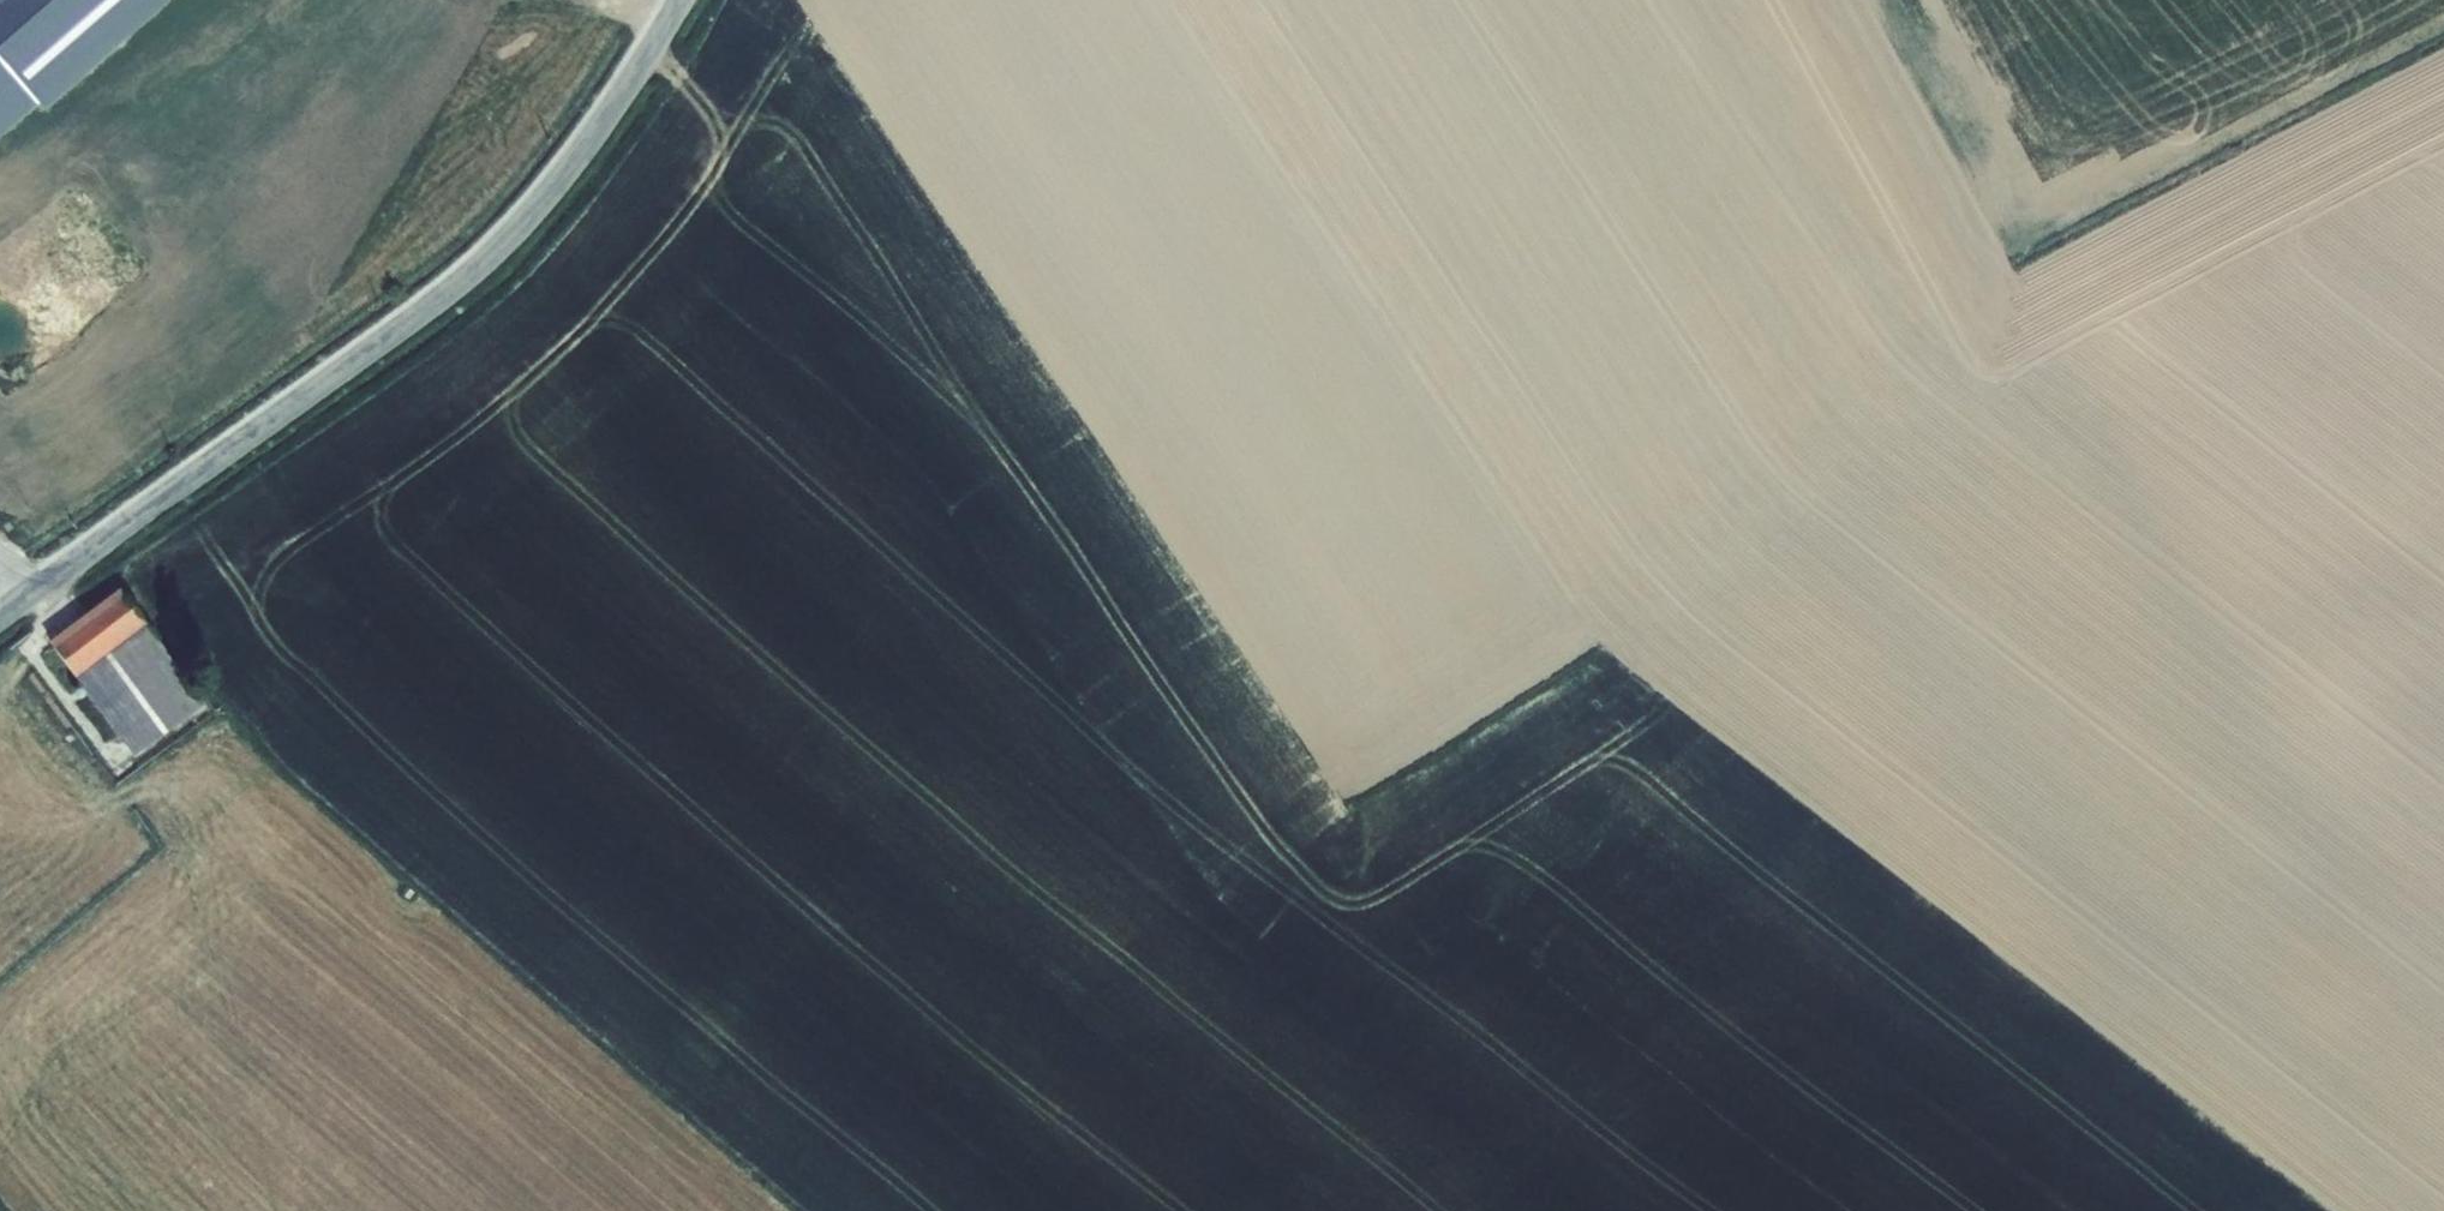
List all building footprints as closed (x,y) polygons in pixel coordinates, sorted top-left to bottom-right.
[(39,105),(42,109),(167,1),(166,0),(0,0),(0,60),(39,105)] [(39,105),(0,60),(0,139),(39,105)] [(90,673),(157,617),(136,591),(69,649),(90,673)]
